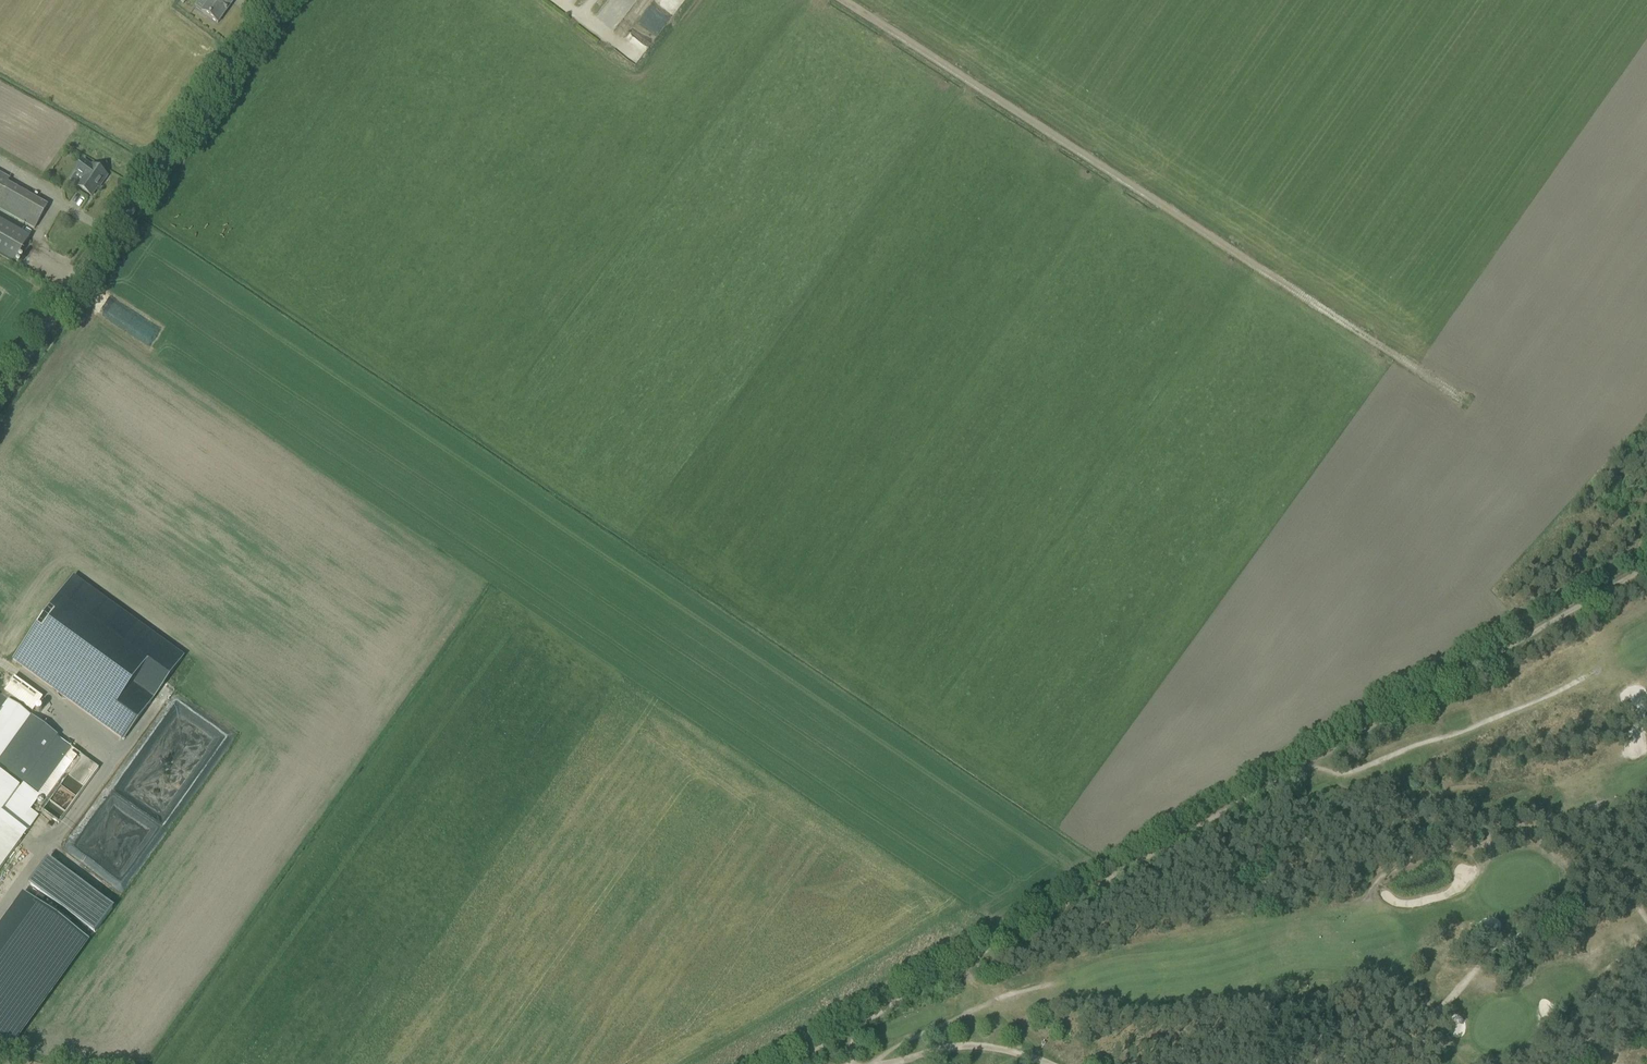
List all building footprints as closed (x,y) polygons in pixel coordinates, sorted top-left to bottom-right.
[(202,11),(218,23),(234,0),(210,0),(202,11)] [(77,187),(91,196),(100,183),(101,184),(107,176),(93,165),(92,167),(83,161),(75,172),(84,178),(77,187)] [(34,229),(47,206),(8,183),(11,179),(0,173),(0,209),(34,229)] [(0,220),(0,254),(15,263),(29,237),(0,220)] [(121,739),(182,655),(73,576),(15,656),(14,655),(12,658),(13,658),(12,660),(121,739)] [(25,816),(73,749),(28,716),(42,698),(14,677),(0,695),(0,869),(33,823),(25,816)] [(42,811),(59,823),(99,768),(82,756),(42,811)] [(41,857),(21,886),(89,934),(110,905),(41,857)] [(0,960),(0,1039),(10,1046),(87,939),(69,926),(47,910),(40,905),(0,960)]
